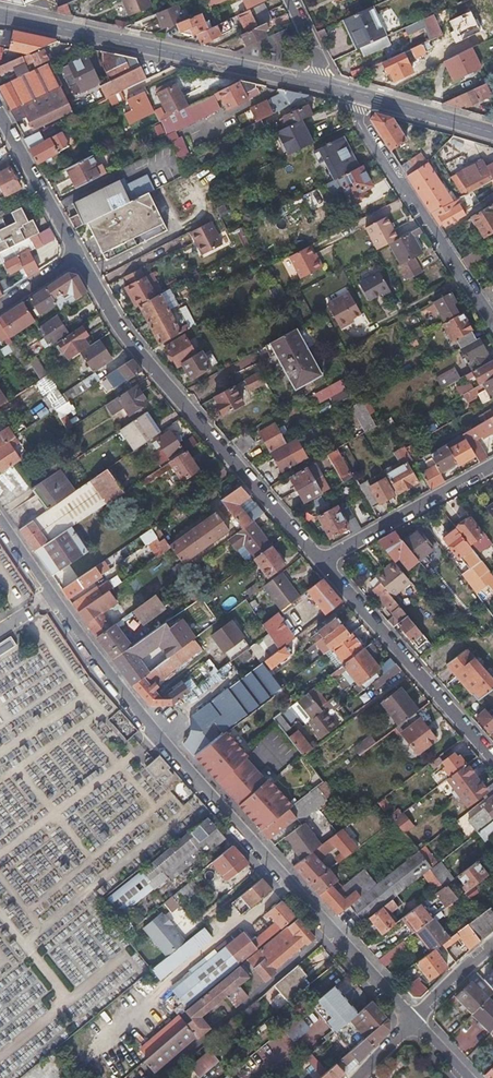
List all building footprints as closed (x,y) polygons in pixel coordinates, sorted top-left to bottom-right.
[(132,15),(125,0),(124,0),(121,1),(128,17),(132,15)] [(132,15),(151,7),(148,0),(125,0),(132,15)] [(264,3),(250,9),(238,14),(246,32),(258,26),(269,21),(272,20),(264,3)] [(71,15),(67,4),(58,7),(58,12),(71,15)] [(176,25),(184,21),(177,5),(157,14),(164,30),(176,25)] [(358,48),(386,35),(373,5),(342,20),(355,49),(358,48)] [(200,13),(184,21),(176,25),(180,34),(193,36),(196,34),(208,28),(200,13)] [(434,13),(428,16),(422,19),(424,25),(423,26),(429,40),(443,33),(434,13)] [(126,28),(135,29),(143,31),(155,25),(151,17),(134,24),(126,28)] [(227,20),(208,28),(196,34),(198,39),(200,44),(201,44),(231,29),(227,20)] [(258,26),(246,32),(242,34),(247,45),(266,36),(263,30),(271,26),(269,21),(258,26)] [(272,34),(274,38),(276,43),(287,38),(283,28),(272,34)] [(316,32),(318,35),(320,39),(327,36),(324,28),(316,32)] [(27,53),(29,52),(53,40),(5,30),(1,46),(0,46),(0,65),(9,61),(1,56),(3,47),(15,50),(27,53)] [(390,43),(386,35),(358,48),(362,56),(390,43)] [(411,48),(413,52),(415,55),(426,50),(423,43),(411,48)] [(1,56),(9,61),(21,55),(27,53),(15,50),(3,47),(1,56)] [(444,61),(449,70),(454,80),(461,77),(468,73),(482,66),(472,47),(444,61)] [(21,55),(29,72),(37,69),(36,66),(49,60),(42,48),(30,54),(29,52),(27,53),(21,55)] [(413,52),(411,48),(403,52),(410,63),(417,59),(415,55),(413,52)] [(104,66),(109,79),(116,94),(122,91),(146,80),(136,58),(102,51),(104,66)] [(391,78),(393,78),(394,77),(398,83),(415,73),(410,63),(403,52),(383,62),(391,78)] [(9,61),(0,65),(0,75),(21,65),(24,70),(15,75),(16,78),(29,72),(21,55),(9,61)] [(74,94),(66,98),(74,114),(108,98),(116,94),(109,79),(99,83),(86,56),(61,68),(74,94)] [(16,78),(0,86),(0,94),(9,111),(60,85),(62,84),(52,62),(37,69),(29,72),(16,78)] [(214,97),(217,102),(221,111),(257,92),(255,88),(257,84),(240,80),(212,94),(214,97)] [(188,106),(182,94),(176,82),(156,92),(169,115),(188,106)] [(66,98),(60,85),(9,111),(24,138),(23,138),(36,163),(67,145),(55,123),(74,114),(66,98)] [(463,106),(464,107),(475,102),(474,100),(481,97),(476,87),(442,104),(458,108),(463,106)] [(309,96),(294,92),(279,89),(279,97),(284,108),(309,96)] [(126,99),(122,91),(116,94),(108,98),(111,105),(123,100),(126,99)] [(123,100),(126,105),(128,110),(122,113),(126,123),(152,111),(142,91),(126,99),(123,100)] [(211,99),(214,97),(212,94),(188,106),(169,115),(162,118),(157,121),(161,129),(164,135),(216,110),(211,99)] [(247,110),(253,122),(260,119),(276,111),(270,99),(247,110)] [(306,105),(293,112),(279,119),(282,125),(286,124),(287,126),(301,119),(311,114),(306,105)] [(158,111),(153,113),(157,121),(162,118),(158,111)] [(370,119),(380,134),(390,150),(406,139),(391,116),(375,112),(370,119)] [(260,119),(253,122),(241,128),(245,137),(251,134),(255,142),(268,135),(260,119)] [(287,126),(276,131),(287,154),(312,141),(301,119),(287,126)] [(155,131),(161,129),(157,121),(151,123),(155,131)] [(473,151),(452,134),(436,154),(456,171),(473,151)] [(335,179),(337,178),(359,167),(343,136),(314,151),(319,162),(325,160),(335,179)] [(169,147),(176,159),(181,156),(182,156),(176,143),(169,147)] [(408,162),(414,171),(428,164),(421,153),(408,162)] [(75,188),(87,182),(98,176),(93,166),(97,164),(91,154),(64,168),(75,188)] [(176,159),(184,176),(190,173),(181,156),(176,159)] [(492,179),(492,161),(477,170),(484,184),(492,179)] [(17,191),(16,189),(19,187),(5,163),(0,165),(0,190),(0,191),(3,196),(6,194),(8,198),(18,192),(17,191)] [(428,164),(414,171),(406,175),(431,213),(453,200),(428,164)] [(359,167),(337,178),(351,204),(362,197),(361,196),(358,192),(364,189),(372,185),(361,166),(359,167)] [(146,193),(150,192),(153,190),(145,175),(125,185),(122,179),(71,204),(76,213),(68,217),(74,228),(87,222),(146,193)] [(309,200),(306,201),(303,203),(307,210),(324,201),(318,188),(306,194),(309,200)] [(165,232),(146,193),(87,222),(106,260),(165,232)] [(458,197),(453,200),(431,213),(439,226),(443,223),(445,227),(466,215),(465,212),(469,210),(464,201),(461,203),(458,197)] [(492,238),(492,203),(473,216),(484,236),(486,235),(489,241),(492,238)] [(220,217),(224,215),(227,213),(223,204),(216,207),(220,217)] [(25,215),(21,208),(11,213),(16,223),(8,227),(3,217),(0,219),(0,241),(0,242),(0,253),(23,242),(36,235),(39,233),(32,220),(28,222),(25,215)] [(385,217),(364,229),(377,250),(388,244),(398,238),(385,217)] [(222,244),(211,221),(191,231),(202,253),(222,244)] [(398,266),(402,273),(407,280),(422,270),(414,257),(422,252),(413,236),(421,231),(418,227),(398,238),(388,244),(401,265),(398,266)] [(41,244),(36,235),(23,242),(27,251),(41,244)] [(307,245),(287,255),(299,277),(321,265),(317,257),(314,258),(312,253),(307,245)] [(462,257),(464,261),(467,265),(483,255),(478,247),(462,257)] [(22,267),(27,276),(38,269),(27,251),(4,263),(9,273),(22,267)] [(139,305),(155,295),(146,276),(142,268),(125,276),(130,285),(128,285),(139,305)] [(202,277),(198,271),(192,274),(195,281),(202,277)] [(69,290),(71,292),(72,295),(56,306),(59,310),(86,292),(76,275),(67,272),(45,287),(55,303),(62,298),(60,296),(69,290)] [(360,285),(364,293),(369,301),(382,294),(389,289),(380,274),(360,285)] [(492,301),(492,281),(482,288),(491,302),(492,301)] [(55,303),(45,287),(29,297),(40,314),(55,303)] [(158,344),(180,332),(169,309),(178,305),(169,288),(155,295),(139,305),(158,344)] [(391,293),(389,289),(382,294),(384,298),(391,293)] [(422,335),(442,323),(459,314),(452,304),(456,302),(449,291),(432,301),(442,317),(419,330),(422,335)] [(341,332),(345,329),(349,327),(347,324),(353,321),(362,315),(350,296),(328,309),(341,332)] [(9,337),(34,320),(22,301),(0,316),(0,324),(9,337)] [(455,339),(460,348),(476,339),(460,313),(459,314),(442,323),(452,340),(455,339)] [(67,333),(62,324),(57,316),(37,328),(48,345),(67,333)] [(0,324),(0,337),(2,340),(3,339),(7,344),(11,341),(9,337),(0,324)] [(80,352),(88,346),(82,339),(87,336),(82,327),(57,344),(68,360),(80,352)] [(270,343),(282,366),(295,389),(322,375),(297,328),(270,343)] [(92,344),(87,336),(82,339),(88,346),(92,344)] [(180,364),(196,355),(186,336),(166,347),(176,366),(180,364)] [(460,348),(473,371),(489,361),(485,355),(488,354),(478,337),(476,339),(460,348)] [(92,344),(88,346),(80,352),(93,370),(111,358),(98,339),(92,344)] [(407,343),(409,346),(411,350),(418,345),(415,339),(407,343)] [(21,354),(12,340),(11,341),(7,344),(16,357),(21,354)] [(201,352),(196,355),(180,364),(189,378),(210,366),(201,352)] [(35,362),(31,357),(26,360),(30,366),(35,362)] [(104,377),(111,388),(139,370),(130,359),(104,377)] [(26,360),(24,362),(21,364),(24,370),(30,366),(26,360)] [(481,384),(492,377),(492,362),(492,360),(489,361),(473,371),(465,375),(468,379),(475,375),(481,384)] [(460,378),(458,373),(455,368),(436,379),(442,389),(460,378)] [(101,379),(99,376),(96,372),(75,387),(79,393),(101,379)] [(261,372),(254,376),(246,380),(255,397),(270,389),(261,372)] [(481,384),(464,394),(468,401),(475,396),(474,395),(477,393),(483,402),(492,396),(492,377),(481,384)] [(311,397),(314,401),(316,405),(345,389),(341,380),(311,397)] [(37,386),(34,382),(14,396),(19,403),(30,395),(28,392),(37,386)] [(113,414),(119,410),(125,407),(131,415),(148,403),(137,385),(106,404),(113,414)] [(219,403),(218,403),(217,404),(222,414),(243,404),(234,386),(215,396),(219,403)] [(72,398),(57,408),(62,416),(68,413),(78,406),(72,398)] [(363,402),(369,413),(377,426),(382,423),(368,400),(363,402)] [(368,431),(377,426),(369,413),(363,402),(362,401),(353,406),(368,431)] [(57,408),(52,412),(65,431),(70,428),(62,416),(57,408)] [(484,422),(492,417),(492,411),(492,410),(481,417),(484,422)] [(120,429),(127,439),(134,449),(160,431),(146,411),(120,429)] [(70,428),(75,424),(68,413),(62,416),(70,428)] [(475,454),(479,461),(487,457),(475,436),(479,434),(481,437),(492,430),(492,417),(484,422),(464,434),(475,454)] [(259,432),(265,441),(270,450),(286,441),(276,423),(259,432)] [(14,437),(16,436),(10,426),(0,433),(0,446),(14,437)] [(172,429),(162,435),(152,442),(156,447),(161,443),(165,449),(162,450),(166,455),(168,453),(172,459),(186,450),(181,443),(172,429)] [(243,456),(246,453),(250,449),(249,448),(254,443),(246,433),(230,441),(243,456)] [(458,463),(475,454),(464,434),(448,444),(457,461),(458,463)] [(191,436),(181,443),(186,450),(196,444),(191,436)] [(14,437),(0,446),(0,471),(1,473),(20,461),(17,457),(11,448),(19,443),(14,437)] [(271,453),(276,462),(281,471),(306,456),(296,439),(271,453)] [(413,444),(407,448),(415,461),(416,463),(422,459),(413,444)] [(447,467),(457,461),(448,444),(440,449),(442,453),(432,458),(437,465),(442,474),(449,470),(447,467)] [(415,461),(407,448),(406,446),(394,453),(400,464),(393,468),(392,466),(384,470),(397,493),(419,481),(409,465),(415,461)] [(328,454),(334,466),(341,478),(350,473),(336,449),(328,454)] [(198,468),(186,450),(172,459),(159,468),(163,473),(172,466),(182,480),(198,468)] [(25,452),(17,457),(20,461),(27,456),(25,452)] [(297,489),(322,475),(315,463),(290,477),(297,489)] [(445,480),(442,474),(437,465),(422,473),(431,488),(445,480)] [(108,467),(75,491),(49,509),(19,530),(27,541),(35,552),(44,545),(72,526),(91,513),(120,493),(124,491),(110,471),(108,467)] [(49,509),(75,491),(59,469),(33,486),(49,509)] [(329,487),(322,475),(297,489),(304,501),(329,487)] [(395,495),(391,487),(386,478),(371,486),(368,479),(360,484),(373,507),(395,495)] [(231,513),(243,527),(253,520),(263,512),(240,485),(220,499),(224,504),(231,513)] [(125,500),(120,493),(91,513),(96,520),(125,500)] [(229,514),(231,513),(224,504),(220,507),(225,513),(227,512),(229,514)] [(347,521),(343,513),(338,505),(318,516),(330,537),(347,527),(351,533),(362,527),(356,516),(347,521)] [(216,511),(170,545),(171,547),(182,562),(183,563),(229,529),(216,511)] [(456,527),(472,548),(477,555),(492,543),(485,534),(483,535),(470,518),(465,522),(463,518),(454,524),(456,527)] [(254,557),(271,545),(253,520),(243,527),(229,539),(235,548),(243,543),(254,557)] [(88,551),(72,526),(44,545),(61,569),(88,551)] [(461,557),(472,548),(456,527),(443,538),(461,561),(463,560),(461,557)] [(415,529),(403,539),(405,542),(418,532),(415,529)] [(405,542),(420,560),(427,554),(432,561),(434,559),(429,553),(435,547),(421,529),(418,532),(405,542)] [(420,560),(405,542),(403,539),(396,531),(377,541),(394,561),(400,556),(410,568),(420,560)] [(160,532),(155,535),(159,540),(163,537),(160,532)] [(171,547),(170,545),(163,537),(159,540),(157,542),(165,551),(171,547)] [(52,576),(61,569),(44,545),(35,552),(44,565),(52,576)] [(284,563),(271,545),(254,557),(256,560),(268,576),(284,563)] [(344,560),(351,567),(357,574),(365,568),(367,570),(368,568),(356,553),(344,560)] [(425,566),(432,561),(427,554),(420,560),(425,566)] [(492,595),(492,575),(477,555),(471,560),(475,565),(463,575),(484,602),(492,595)] [(110,563),(107,558),(97,566),(98,569),(102,566),(103,568),(110,563)] [(411,581),(394,561),(375,576),(380,582),(393,597),(411,581)] [(177,566),(183,574),(188,570),(183,563),(182,562),(177,566)] [(62,590),(65,594),(68,598),(101,574),(98,569),(97,566),(62,590)] [(279,607),(291,599),(297,594),(280,571),(262,585),(279,607)] [(181,582),(194,600),(199,597),(183,574),(155,595),(158,600),(181,582)] [(320,577),(313,582),(306,587),(325,612),(341,600),(320,577)] [(402,609),(393,597),(380,582),(372,589),(382,600),(379,603),(382,607),(385,604),(395,615),(402,609)] [(72,604),(78,613),(104,594),(109,591),(115,587),(113,583),(107,587),(105,584),(99,589),(97,587),(72,604)] [(258,588),(256,586),(254,584),(245,591),(248,595),(258,588)] [(78,613),(96,638),(112,627),(102,613),(117,602),(109,591),(104,594),(78,613)] [(204,604),(206,602),(208,601),(206,599),(208,597),(205,592),(199,597),(204,604)] [(143,624),(150,633),(162,624),(156,616),(165,609),(158,600),(155,595),(132,612),(135,617),(142,625),(143,624)] [(297,607),(291,599),(279,607),(278,608),(284,616),(297,607)] [(433,646),(402,609),(395,615),(388,621),(393,627),(399,623),(414,641),(418,638),(420,642),(428,650),(433,646)] [(267,657),(287,642),(294,636),(274,611),(262,620),(271,632),(253,645),(265,659),(267,657)] [(124,625),(135,617),(132,612),(120,620),(124,625)] [(207,618),(204,614),(188,627),(191,630),(207,618)] [(312,640),(314,642),(339,622),(340,622),(340,621),(335,614),(317,628),(319,631),(313,636),(315,638),(312,640)] [(212,634),(234,659),(238,656),(248,649),(252,646),(253,645),(230,620),(212,634)] [(131,646),(112,659),(124,675),(126,679),(132,686),(150,672),(136,653),(170,629),(164,622),(162,624),(150,633),(131,646)] [(328,649),(330,648),(351,631),(348,628),(346,630),(339,622),(314,642),(309,646),(312,650),(322,642),(328,649)] [(96,638),(112,659),(131,646),(115,624),(112,627),(96,638)] [(330,648),(343,663),(364,646),(357,637),(358,635),(354,629),(351,631),(330,648)] [(13,638),(0,646),(0,656),(18,645),(13,638)] [(150,672),(132,686),(148,708),(158,708),(169,707),(189,692),(182,683),(158,701),(149,689),(186,661),(202,649),(193,638),(150,672)] [(364,646),(343,663),(332,671),(336,675),(348,667),(364,687),(369,683),(381,673),(382,673),(383,672),(369,653),(374,649),(373,643),(371,641),(364,646)] [(293,649),(287,642),(267,657),(273,665),(275,663),(293,649)] [(478,699),(479,700),(492,689),(492,679),(476,659),(473,655),(467,648),(448,664),(473,693),(478,699)] [(238,656),(240,659),(241,661),(251,654),(248,649),(238,656)] [(279,669),(275,663),(273,665),(267,657),(265,659),(275,672),(279,669)] [(396,662),(383,672),(382,673),(387,679),(401,668),(396,662)] [(260,663),(187,720),(187,721),(189,725),(189,729),(189,731),(188,734),(185,741),(181,745),(187,752),(191,756),(218,735),(208,724),(213,720),(222,732),(279,687),(260,663)] [(385,678),(381,673),(369,683),(373,687),(385,678)] [(314,685),(307,691),(319,706),(326,700),(314,685)] [(388,696),(387,694),(386,693),(382,696),(384,699),(382,701),(399,722),(415,710),(417,708),(401,687),(388,696)] [(316,727),(315,728),(313,729),(319,737),(338,722),(334,717),(329,716),(323,709),(336,706),(334,704),(338,701),(333,695),(326,700),(319,706),(307,691),(298,698),(312,716),(310,718),(316,727)] [(465,709),(478,699),(473,693),(460,703),(465,709)] [(285,707),(287,710),(289,712),(297,707),(293,702),(285,707)] [(125,739),(136,729),(118,708),(107,717),(125,739)] [(491,733),(492,731),(492,717),(487,709),(482,713),(477,717),(491,733)] [(436,737),(420,717),(415,710),(399,722),(393,727),(399,735),(402,732),(418,751),(436,737)] [(305,754),(309,751),(314,748),(298,728),(290,735),(305,754)] [(377,740),(374,736),(371,733),(354,746),(360,753),(377,740)] [(445,780),(447,778),(466,763),(461,756),(459,758),(454,752),(442,760),(446,764),(443,766),(445,769),(440,773),(445,780)] [(145,761),(146,763),(147,764),(143,768),(159,786),(163,782),(169,789),(181,779),(175,772),(159,754),(153,759),(150,756),(145,761)] [(442,760),(439,756),(429,763),(433,767),(442,760)] [(451,790),(454,794),(476,776),(466,763),(447,778),(455,788),(451,790)] [(476,776),(454,794),(456,797),(460,794),(468,805),(483,793),(487,790),(486,788),(476,776)] [(323,781),(317,786),(326,797),(332,792),(323,781)] [(483,793),(487,797),(492,792),(492,782),(486,788),(487,790),(483,793)] [(317,786),(288,808),(295,817),(297,819),(326,797),(317,786)] [(378,801),(382,806),(385,810),(392,805),(385,796),(378,801)] [(401,806),(389,815),(393,820),(393,819),(402,813),(404,811),(401,806)] [(295,817),(288,808),(260,831),(267,839),(295,817)] [(393,819),(399,827),(404,833),(413,827),(402,813),(393,819)] [(150,878),(156,873),(162,869),(170,879),(202,853),(204,855),(226,837),(217,827),(208,816),(143,869),(150,878)] [(336,859),(337,861),(338,862),(370,837),(355,818),(330,838),(320,845),(315,849),(312,851),(314,854),(319,860),(337,847),(342,854),(336,859)] [(479,832),(483,838),(492,830),(492,821),(479,832)] [(289,845),(301,859),(312,851),(315,849),(320,845),(303,823),(301,825),(307,832),(289,845)] [(284,838),(289,845),(307,832),(301,825),(284,838)] [(486,841),(483,844),(480,846),(481,847),(478,849),(483,855),(491,849),(486,841)] [(414,846),(418,851),(423,847),(420,842),(414,846)] [(213,861),(224,874),(228,879),(249,862),(241,854),(232,845),(213,861)] [(418,851),(432,868),(439,863),(434,857),(425,845),(423,847),(418,851)] [(301,859),(292,866),(303,878),(309,884),(328,870),(319,860),(314,854),(312,851),(301,859)] [(424,875),(430,870),(432,868),(418,851),(374,885),(349,905),(363,922),(369,917),(392,899),(424,875)] [(442,852),(434,857),(439,863),(441,862),(446,857),(442,852)] [(466,883),(464,885),(463,886),(466,891),(474,885),(488,874),(477,860),(458,874),(466,883)] [(430,870),(443,886),(446,884),(453,879),(453,878),(441,862),(439,863),(432,868),(430,870)] [(328,870),(309,884),(312,887),(326,902),(337,914),(349,905),(374,885),(362,871),(336,892),(330,885),(336,879),(329,869),(328,870)] [(424,875),(436,891),(443,886),(430,870),(424,875)] [(261,877),(242,893),(224,908),(226,912),(234,906),(240,913),(272,888),(267,883),(261,877)] [(192,878),(171,895),(178,903),(199,886),(192,878)] [(457,898),(464,893),(453,879),(446,884),(457,898)] [(434,893),(445,907),(453,901),(457,898),(446,884),(443,886),(436,891),(434,893)] [(478,891),(474,885),(466,891),(465,892),(477,907),(479,904),(472,896),(478,891)] [(257,937),(255,936),(254,934),(249,939),(239,927),(214,948),(217,952),(191,974),(172,989),(186,1006),(296,915),(289,908),(281,899),(264,913),(266,916),(269,914),(275,921),(257,937)] [(392,899),(369,917),(382,933),(395,923),(388,915),(398,907),(392,899)] [(460,937),(470,948),(481,939),(469,924),(461,929),(451,936),(437,919),(441,916),(443,919),(446,917),(444,915),(456,906),(453,901),(445,907),(433,917),(415,930),(431,950),(437,947),(441,943),(446,940),(451,945),(460,937)] [(404,916),(415,930),(433,917),(422,903),(404,916)] [(478,917),(491,931),(492,929),(492,916),(488,909),(478,917)] [(143,926),(167,955),(186,940),(175,928),(174,929),(170,924),(173,922),(165,913),(164,915),(161,911),(143,926)] [(265,979),(270,974),(276,969),(274,967),(305,941),(307,943),(315,936),(313,935),(297,917),(248,958),(265,979)] [(469,924),(481,939),(491,931),(478,917),(469,924)] [(457,924),(461,929),(469,924),(464,919),(457,924)] [(378,959),(381,962),(384,966),(409,946),(403,939),(378,959)] [(446,949),(451,945),(446,940),(441,943),(446,949)] [(440,950),(437,947),(431,950),(420,958),(416,961),(429,978),(448,964),(437,952),(440,950)] [(188,970),(191,974),(217,952),(214,948),(188,970)] [(307,975),(305,973),(304,971),(307,968),(301,960),(273,984),(288,1002),(310,984),(304,977),(307,975)] [(484,966),(477,972),(485,983),(492,976),(484,966)] [(247,978),(238,967),(235,969),(244,980),(247,978)] [(141,1062),(138,1065),(147,1075),(191,1039),(194,1042),(206,1032),(197,1020),(220,1001),(230,1012),(244,1000),(235,989),(244,980),(235,969),(186,1010),(193,1019),(186,1024),(149,1056),(141,1062)] [(477,972),(453,995),(458,1000),(472,1015),(473,1014),(488,999),(492,995),(492,992),(485,983),(477,972)] [(421,997),(425,993),(429,989),(417,978),(404,988),(412,997),(421,997)] [(331,1017),(341,1009),(350,1001),(335,984),(316,1000),(319,1003),(331,1017)] [(262,991),(260,990),(258,989),(243,1002),(248,1007),(264,993),(262,991)] [(453,1005),(458,1000),(453,995),(448,1000),(453,1005)] [(473,1014),(489,1030),(492,1026),(492,1004),(488,999),(473,1014)] [(354,1024),(365,1037),(387,1017),(378,1007),(371,1000),(358,1011),(345,1023),(350,1028),(354,1024)] [(335,1030),(336,1031),(345,1023),(358,1011),(350,1001),(341,1009),(331,1017),(327,1020),(334,1028),(335,1030)] [(315,1006),(327,1020),(331,1017),(319,1003),(315,1006)] [(184,1008),(177,1014),(179,1016),(186,1024),(193,1019),(186,1010),(184,1008)] [(283,1027),(288,1034),(293,1040),(309,1027),(299,1014),(283,1027)] [(447,1026),(453,1033),(466,1021),(459,1014),(447,1026)] [(142,1047),(149,1056),(186,1024),(179,1016),(142,1047)] [(387,1017),(365,1037),(373,1046),(389,1028),(390,1020),(387,1017)] [(336,1031),(335,1030),(334,1028),(325,1035),(327,1038),(336,1031)] [(216,1035),(219,1039),(223,1043),(229,1037),(222,1029),(216,1035)] [(373,1046),(365,1037),(336,1062),(344,1071),(346,1074),(351,1068),(347,1063),(354,1057),(358,1061),(373,1046)] [(149,1056),(142,1047),(136,1053),(139,1057),(138,1059),(141,1062),(149,1056)] [(214,1072),(224,1064),(211,1048),(191,1064),(202,1077),(206,1077),(214,1072)] [(383,1077),(400,1061),(394,1055),(372,1077),(383,1077)] [(347,1063),(351,1068),(358,1061),(354,1057),(347,1063)] [(344,1071),(336,1062),(330,1067),(326,1071),(318,1077),(337,1077),(344,1071)] [(484,1075),(486,1077),(492,1077),(492,1066),(484,1075)]
